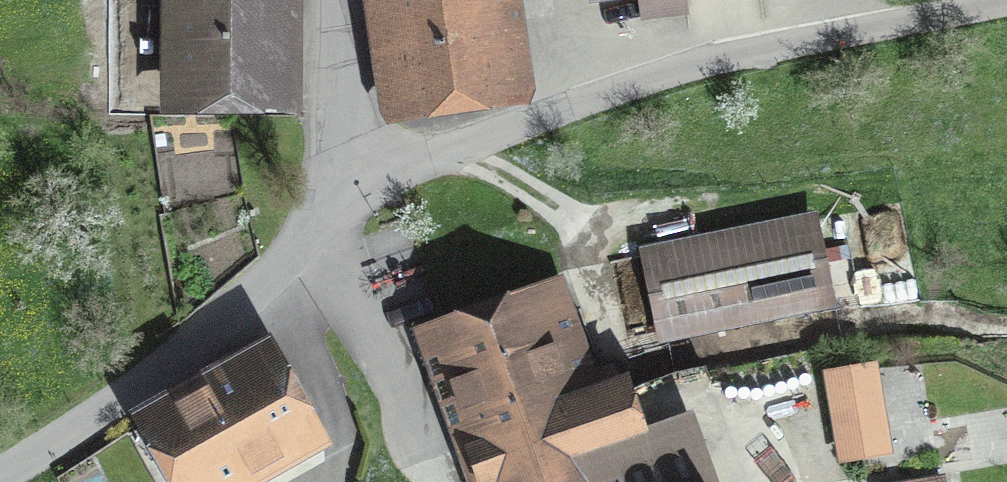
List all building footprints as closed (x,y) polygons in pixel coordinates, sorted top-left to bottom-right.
[(186,94),(268,94),(276,94),(276,0),(187,0),(186,94)] [(400,102),(511,87),(499,6),(511,4),(511,0),(385,0),(400,102)] [(665,335),(824,302),(807,221),(648,253),(665,335)] [(705,368),(622,393),(613,366),(589,374),(562,297),(442,340),(492,481),(713,481),(707,466),(725,430),(705,368)] [(881,353),(827,358),(835,454),(890,449),(881,353)] [(155,417),(191,481),(232,481),(312,438),(266,355),(155,417)] [(333,355),(302,367),(335,446),(365,433),(333,355)] [(924,365),(886,371),(898,446),(936,439),(924,365)]
